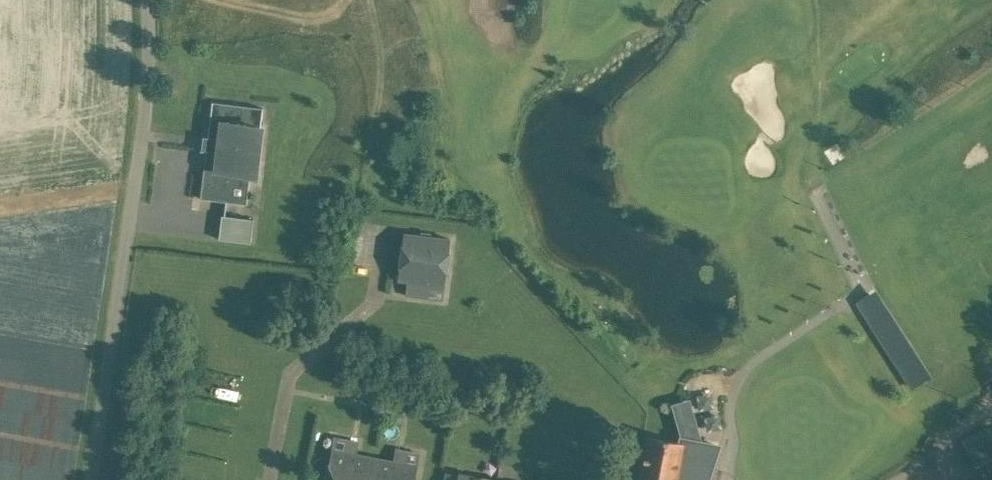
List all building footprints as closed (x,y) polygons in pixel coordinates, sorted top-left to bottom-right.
[(263,107),(212,101),(201,198),(229,201),(232,173),(252,175),(258,128),(261,128),(263,107)] [(221,214),(218,238),(250,243),(253,219),(221,214)] [(445,285),(451,239),(404,233),(398,279),(407,280),(405,295),(422,297),(424,282),(445,285)] [(856,297),(905,388),(927,376),(878,286),(856,297)] [(13,431),(22,416),(34,416),(16,406),(53,407),(66,414),(75,399),(63,393),(59,401),(47,401),(48,395),(2,394),(2,377),(0,377),(0,431),(13,431)] [(674,428),(695,424),(690,396),(669,400),(674,428)] [(718,445),(682,438),(681,442),(649,436),(640,479),(707,479),(718,445)] [(375,457),(332,449),(326,478),(338,479),(371,479),(375,457)] [(419,465),(375,457),(371,479),(416,479),(419,465)] [(458,473),(458,474),(446,472),(445,479),(495,479),(458,473)]
